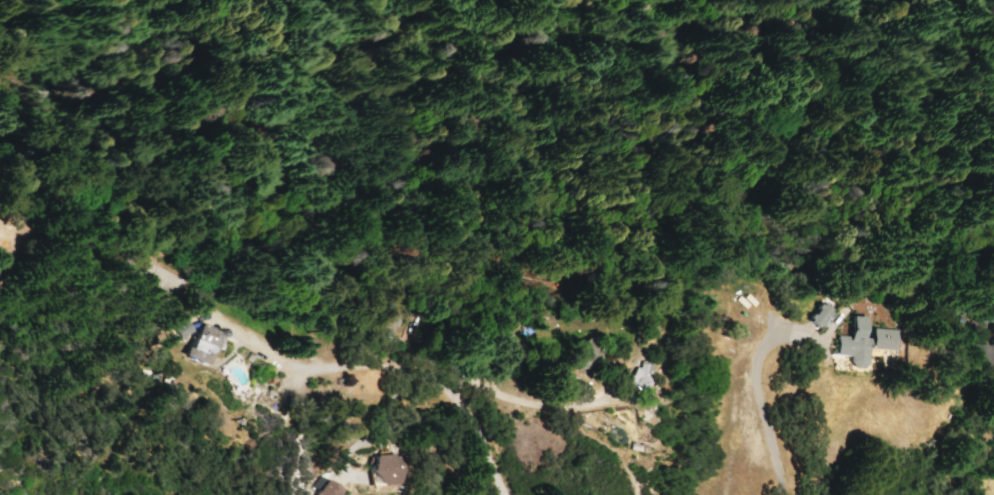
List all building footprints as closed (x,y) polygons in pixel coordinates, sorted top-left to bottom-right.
[(805,321),(820,331),(832,311),(818,302),(805,321)] [(399,313),(379,310),(376,334),(396,337),(399,313)] [(896,350),(897,330),(872,328),(871,338),(862,338),(864,317),(848,316),(847,336),(834,335),(833,355),(848,356),(847,366),(866,367),(868,349),(896,350)] [(167,325),(175,339),(188,331),(180,317),(167,325)] [(181,357),(204,366),(217,332),(193,324),(181,357)] [(574,371),(601,363),(593,336),(566,344),(574,371)] [(637,368),(629,367),(628,388),(648,389),(650,363),(638,363),(637,368)] [(367,457),(372,486),(399,482),(394,452),(367,457)] [(314,494),(334,494),(338,489),(325,479),(313,494),(314,494)]
